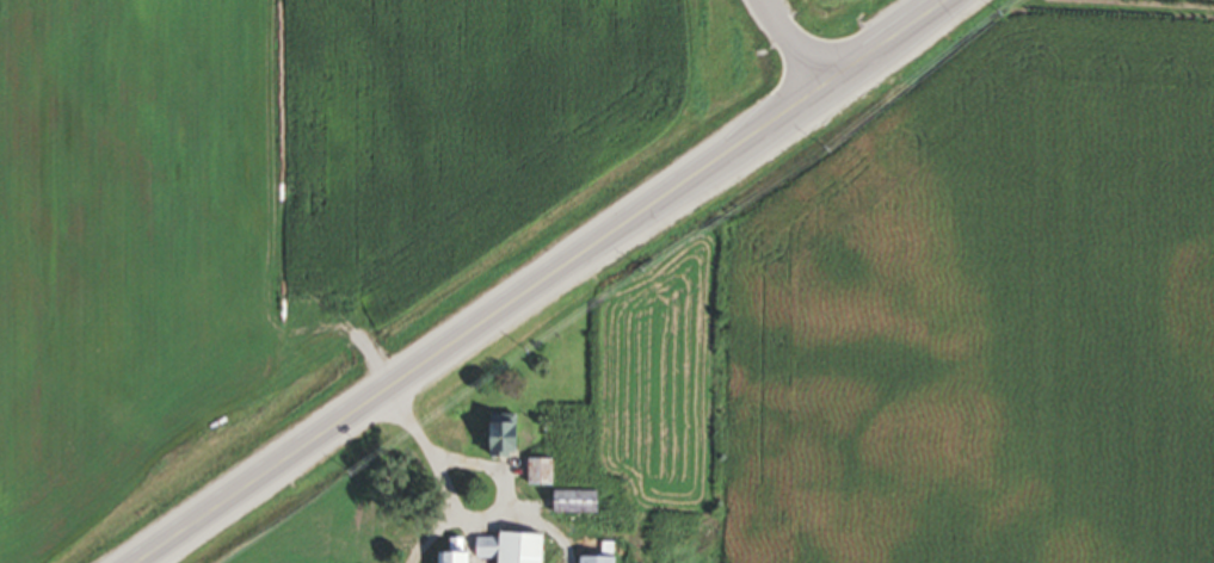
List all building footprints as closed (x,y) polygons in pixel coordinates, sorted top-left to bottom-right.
[(512,424),(481,424),(481,459),(512,459),(512,424)] [(526,488),(551,488),(551,461),(526,461),(526,488)] [(550,515),(595,515),(595,493),(550,493),(550,515)] [(541,536),(496,534),(496,540),(475,539),(474,561),(495,561),(495,562),(540,562),(541,536)] [(432,553),(432,562),(464,562),(464,553),(432,553)]
